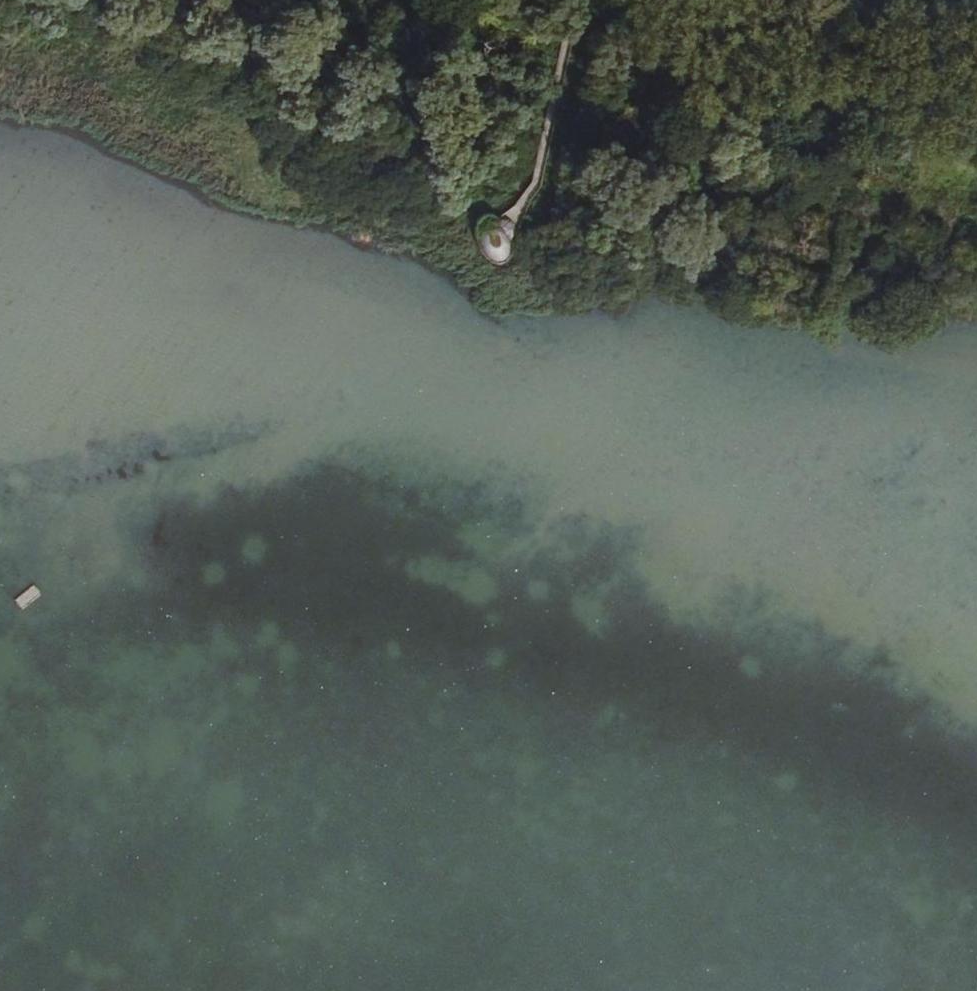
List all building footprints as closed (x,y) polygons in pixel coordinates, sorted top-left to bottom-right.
[(492,218),(484,217),(474,225),(476,244),(486,260),(498,263),(511,257),(510,241),(509,234),(504,227),(500,222),(492,218)]
